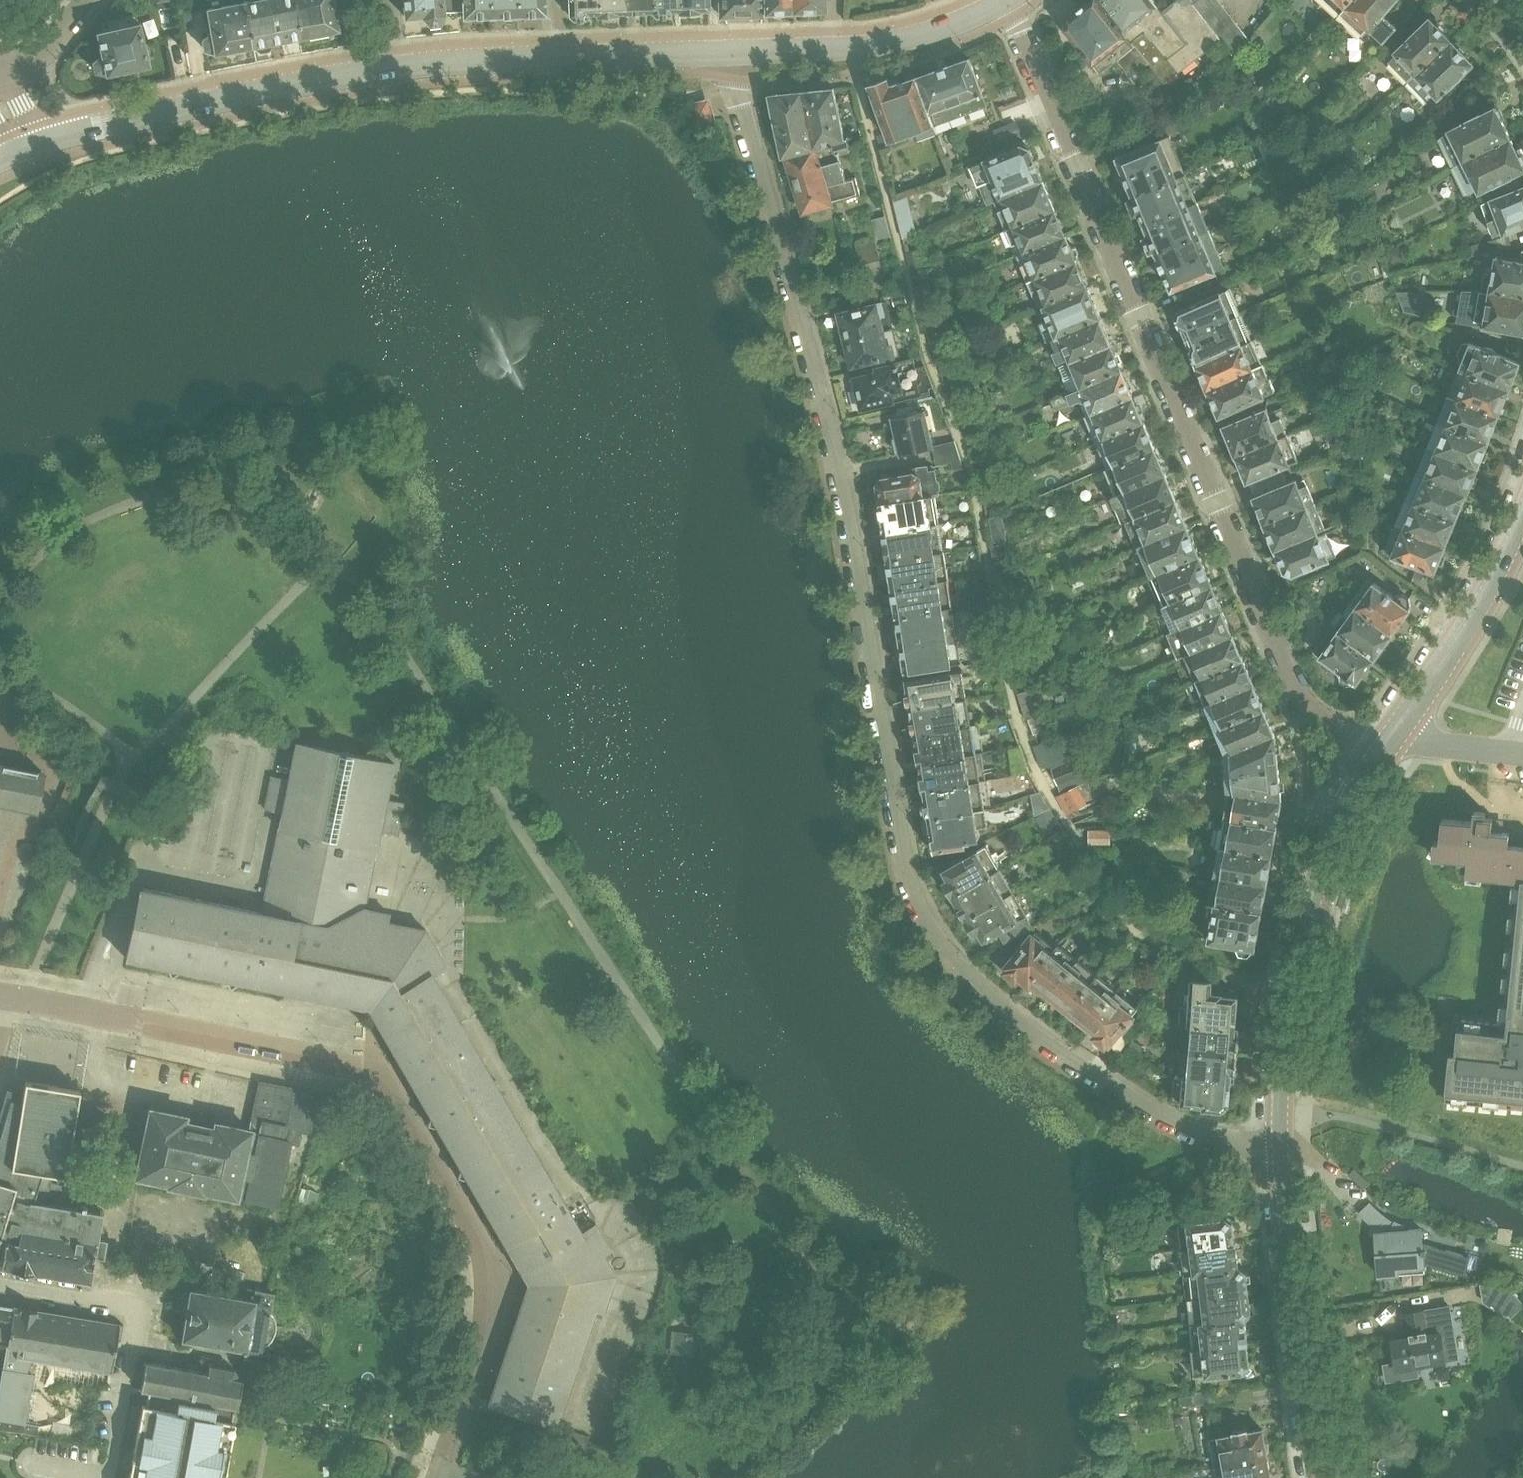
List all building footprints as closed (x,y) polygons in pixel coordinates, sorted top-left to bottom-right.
[(208,8),(212,31),(202,38),(204,49),(214,52),(254,44),(246,0),(206,0),(208,8)] [(254,44),(255,44),(255,47),(261,51),(268,49),(272,43),(271,41),(301,36),(294,0),(246,0),(254,44)] [(301,36),(339,28),(347,22),(343,0),(294,0),(301,36)] [(445,11),(462,11),(463,15),(463,0),(404,0),(407,16),(422,14),(429,22),(440,22),(445,11)] [(463,15),(491,15),(491,0),(463,0),(463,15)] [(491,15),(502,15),(504,19),(512,19),(514,15),(518,15),(517,0),(491,0),(491,15)] [(518,15),(546,15),(546,0),(517,0),(518,15)] [(599,0),(568,0),(569,13),(573,17),(584,17),(588,12),(597,12),(600,15),(599,0)] [(600,15),(602,16),(613,16),(616,11),(627,11),(626,0),(599,0),(600,15)] [(627,11),(651,10),(653,12),(652,0),(626,0),(627,11)] [(653,12),(656,15),(666,15),(671,9),(678,9),(678,10),(678,0),(652,0),(653,12)] [(678,10),(683,14),(694,14),(698,9),(708,8),(708,0),(678,0),(678,10)] [(721,16),(763,14),(762,12),(762,0),(720,0),(721,16)] [(762,12),(791,11),(791,0),(762,0),(762,12)] [(791,11),(824,10),(823,0),(791,0),(791,11)] [(1148,61),(1102,0),(1091,0),(1068,18),(1067,27),(1077,40),(1101,71),(1117,59),(1129,75),(1148,61)] [(1148,61),(1165,82),(1218,34),(1236,57),(1250,38),(1220,0),(1102,0),(1148,61)] [(1340,13),(1352,0),(1326,0),(1340,13)] [(1340,13),(1363,33),(1370,26),(1384,39),(1397,25),(1383,13),(1395,0),(1352,0),(1340,13)] [(1391,61),(1410,81),(1452,40),(1431,17),(1396,50),(1399,53),(1391,61)] [(106,73),(149,64),(140,22),(98,32),(103,54),(93,61),(95,71),(106,73)] [(1452,40),(1410,81),(1430,101),(1437,94),(1439,96),(1474,62),(1452,40)] [(970,58),(919,77),(936,124),(987,105),(970,58)] [(936,124),(919,77),(918,77),(918,76),(900,82),(899,81),(891,84),(889,78),(871,84),(893,143),(913,135),(913,134),(916,133),(920,142),(940,135),(936,124)] [(835,87),(803,90),(817,146),(836,141),(840,153),(852,149),(849,138),(848,138),(835,87)] [(784,156),(787,155),(817,146),(803,90),(771,94),(784,156)] [(1261,112),(1262,113),(1263,114),(1264,115),(1265,115),(1267,115),(1268,115),(1269,115),(1271,115),(1272,114),(1273,113),(1274,112),(1274,110),(1274,109),(1274,108),(1274,106),(1274,105),(1273,104),(1272,103),(1271,102),(1270,102),(1268,102),(1267,101),(1266,102),(1265,102),(1263,103),(1262,104),(1261,106),(1261,107),(1260,108),(1260,109),(1261,111),(1261,112)] [(709,105),(692,110),(697,127),(714,122),(709,105)] [(1442,137),(1456,164),(1511,137),(1495,106),(1449,129),(1451,133),(1442,137)] [(1001,144),(1021,136),(1015,121),(995,129),(1001,144)] [(858,138),(859,145),(869,142),(867,135),(858,138)] [(1134,194),(1179,175),(1186,172),(1170,135),(1118,157),(1134,194)] [(1456,164),(1469,192),(1478,187),(1480,191),(1522,169),(1522,162),(1511,137),(1456,164)] [(817,146),(787,155),(805,210),(862,194),(857,176),(847,179),(840,153),(836,141),(817,146)] [(1044,179),(1031,148),(1023,145),(1008,151),(1007,150),(971,165),(979,185),(982,184),(987,197),(981,200),(983,205),(1002,197),(1044,179)] [(1179,175),(1134,194),(1134,195),(1129,197),(1136,214),(1141,212),(1145,222),(1197,200),(1191,185),(1183,185),(1179,175)] [(1044,179),(1002,197),(1007,207),(999,210),(1007,229),(1056,209),(1044,179)] [(1483,202),(1490,219),(1489,220),(1494,234),(1504,231),(1504,232),(1522,225),(1522,186),(1492,198),(1492,199),(1483,202)] [(894,198),(899,215),(912,212),(908,194),(894,198)] [(1197,200),(1145,222),(1150,233),(1145,235),(1152,251),(1156,249),(1157,250),(1209,227),(1197,200)] [(1056,209),(1007,229),(1017,255),(1067,235),(1056,209)] [(887,215),(873,218),(878,238),(891,235),(891,233),(887,215)] [(1209,227),(1157,250),(1173,288),(1225,266),(1224,264),(1227,262),(1229,257),(1227,253),(1224,251),(1221,251),(1219,252),(1209,227)] [(1067,235),(1017,255),(1028,280),(1077,260),(1067,235)] [(1507,236),(1471,244),(1472,254),(1508,245),(1507,236)] [(1482,288),(1522,296),(1522,244),(1498,250),(1498,256),(1497,256),(1495,267),(1486,265),(1482,288)] [(1397,246),(1386,251),(1391,263),(1403,257),(1397,246)] [(912,269),(923,264),(920,254),(909,258),(912,269)] [(1077,260),(1028,280),(1039,306),(1044,304),(1088,286),(1077,260)] [(1088,286),(1044,304),(1050,319),(1040,323),(1047,340),(1053,337),(1101,317),(1088,286)] [(1178,315),(1187,337),(1242,313),(1230,287),(1223,291),(1222,290),(1180,308),(1178,315)] [(1481,289),(1464,288),(1458,320),(1522,332),(1522,296),(1482,288),(1481,289)] [(1405,311),(1407,312),(1412,290),(1397,291),(1405,311)] [(893,295),(895,305),(908,302),(906,292),(893,295)] [(840,312),(847,340),(893,329),(887,301),(840,312)] [(1242,313),(1187,337),(1199,363),(1253,339),(1242,313)] [(1101,317),(1053,337),(1058,349),(1054,351),(1059,362),(1069,358),(1071,361),(1112,343),(1101,317)] [(893,329),(847,340),(853,367),(900,356),(893,329)] [(1253,339),(1199,363),(1209,387),(1263,363),(1253,339)] [(1461,368),(1460,368),(1510,388),(1521,362),(1473,342),(1463,342),(1453,365),(1461,368)] [(1061,377),(1067,392),(1123,369),(1112,343),(1071,361),(1066,363),(1070,373),(1061,377)] [(915,359),(906,361),(863,371),(863,375),(853,378),(851,379),(854,390),(857,389),(861,408),(931,391),(930,386),(934,385),(925,365),(916,367),(915,359)] [(1263,363),(1209,387),(1221,414),(1275,390),(1263,363)] [(1460,368),(1450,394),(1500,413),(1510,388),(1460,368)] [(1123,369),(1067,392),(1052,398),(1056,408),(1081,398),(1088,414),(1134,395),(1123,369)] [(1280,412),(1291,408),(1286,394),(1275,399),(1280,412)] [(1450,394),(1439,420),(1489,440),(1500,413),(1450,394)] [(1134,395),(1088,414),(1086,415),(1097,441),(1145,421),(1134,395)] [(966,434),(973,432),(963,404),(956,407),(966,434)] [(1224,425),(1237,455),(1288,434),(1279,413),(1272,416),(1268,407),(1224,425)] [(902,452),(934,445),(926,410),(894,417),(898,436),(893,438),(896,450),(901,449),(902,452)] [(1439,420),(1428,447),(1478,467),(1489,440),(1439,420)] [(1145,421),(1097,441),(1098,441),(1109,466),(1155,447),(1145,421)] [(1288,434),(1237,455),(1248,481),(1291,463),(1289,459),(1297,456),(1288,434)] [(1341,447),(1346,456),(1363,448),(1359,439),(1341,447)] [(1155,447),(1109,466),(1108,467),(1119,493),(1167,474),(1155,447)] [(1428,447),(1418,472),(1468,492),(1478,467),(1428,447)] [(990,484),(1008,477),(996,452),(978,460),(990,484)] [(964,468),(961,460),(951,462),(954,469),(963,468),(964,468)] [(878,484),(881,503),(935,494),(940,493),(939,489),(941,487),(940,480),(937,479),(936,469),(929,469),(928,465),(918,467),(919,475),(914,472),(884,477),(878,484)] [(1418,472),(1408,498),(1458,518),(1468,492),(1418,472)] [(1167,474),(1119,493),(1111,496),(1122,521),(1177,498),(1167,474)] [(1255,496),(1266,522),(1315,501),(1307,484),(1301,487),(1297,478),(1255,496)] [(935,494),(881,503),(885,531),(940,522),(935,494)] [(1177,498),(1122,521),(1122,522),(1127,520),(1137,546),(1140,545),(1188,525),(1177,498)] [(1408,498),(1397,524),(1447,544),(1458,518),(1408,498)] [(1315,501),(1266,522),(1277,549),(1326,528),(1322,519),(1315,501)] [(988,517),(992,535),(1004,532),(1000,515),(988,517)] [(940,522),(885,531),(890,558),(944,550),(940,522)] [(1447,544),(1397,524),(1386,551),(1436,571),(1447,544)] [(1188,525),(1140,545),(1152,574),(1200,554),(1188,525)] [(1326,528),(1277,549),(1286,570),(1294,572),(1337,554),(1326,528)] [(1009,561),(1005,541),(991,546),(994,563),(1009,561)] [(944,550),(890,558),(894,586),(949,577),(944,550)] [(1200,554),(1152,574),(1164,603),(1212,584),(1200,554)] [(949,577),(894,586),(899,614),(953,605),(949,577)] [(1369,578),(1351,603),(1393,633),(1411,608),(1410,607),(1412,604),(1411,598),(1404,593),(1398,594),(1396,597),(1369,578)] [(1212,584),(1164,603),(1175,629),(1223,609),(1212,584)] [(1005,601),(1013,622),(1033,615),(1025,593),(1005,601)] [(1307,595),(1297,599),(1305,619),(1315,615),(1307,595)] [(1340,611),(1331,624),(1334,626),(1333,627),(1375,658),(1377,655),(1383,654),(1387,649),(1385,644),(1393,633),(1351,603),(1344,613),(1340,611)] [(953,605),(899,614),(903,641),(958,633),(953,605)] [(1223,609),(1175,629),(1167,632),(1177,657),(1185,653),(1233,633),(1223,609)] [(1375,658),(1333,627),(1316,651),(1342,670),(1341,673),(1341,680),(1348,684),(1354,684),(1356,681),(1358,682),(1375,658)] [(958,633),(903,641),(907,669),(913,668),(913,669),(954,662),(954,661),(962,660),(958,633)] [(1233,633),(1185,653),(1195,678),(1244,658),(1233,633)] [(1244,658),(1195,678),(1206,703),(1254,684),(1244,658)] [(907,680),(912,705),(966,696),(962,670),(954,671),(954,670),(907,678),(907,680)] [(1047,696),(1043,684),(1018,692),(1026,717),(1039,713),(1035,700),(1047,696)] [(1254,684),(1206,703),(1216,728),(1265,709),(1254,684)] [(966,696),(912,705),(917,735),(971,726),(966,696)] [(1265,709),(1216,728),(1227,753),(1275,733),(1265,709)] [(1028,718),(1034,733),(1054,725),(1047,710),(1028,718)] [(971,726),(917,735),(921,763),(976,754),(971,726)] [(1224,754),(1226,772),(1278,766),(1275,734),(1275,733),(1227,753),(1224,754)] [(1059,736),(1044,742),(1034,746),(1041,765),(1050,766),(1068,759),(1059,736)] [(1139,751),(1139,744),(1134,740),(1125,744),(1124,751),(1130,755),(1139,751)] [(127,957),(285,991),(287,985),(303,988),(323,992),(323,994),(364,1002),(364,1000),(373,1002),(374,1004),(369,1007),(506,1244),(511,1241),(526,1267),(528,1266),(538,1283),(536,1286),(529,1284),(490,1400),(528,1412),(527,1414),(557,1425),(598,1305),(605,1307),(617,1270),(604,1256),(611,1251),(596,1225),(582,1233),(445,995),(434,976),(448,967),(425,930),(389,923),(391,915),(366,909),(382,834),(399,837),(406,804),(389,801),(397,764),(299,744),(291,780),(274,776),(267,809),(284,813),(263,913),(143,887),(135,927),(133,926),(127,957)] [(976,754),(921,763),(926,790),(981,781),(976,754)] [(1068,759),(1050,766),(1053,766),(1060,784),(1082,775),(1075,759),(1069,762),(1068,759)] [(37,809),(44,772),(0,764),(0,802),(37,809)] [(1278,766),(1226,772),(1228,790),(1230,791),(1282,799),(1278,766)] [(981,781),(926,790),(930,817),(985,807),(981,781)] [(1074,786),(1061,791),(1069,811),(1082,806),(1074,786)] [(1230,791),(1226,817),(1277,826),(1282,799),(1230,791)] [(985,807),(930,817),(933,834),(929,834),(931,848),(936,847),(936,849),(972,843),(971,838),(981,837),(979,826),(988,824),(985,807)] [(1035,817),(1041,827),(1055,819),(1049,809),(1035,817)] [(1509,843),(1510,832),(1503,831),(1504,823),(1493,822),(1493,817),(1486,817),(1486,811),(1485,811),(1475,810),(1474,821),(1443,817),(1441,840),(1435,839),(1433,855),(1469,859),(1467,879),(1483,880),(1483,874),(1512,877),(1512,876),(1522,877),(1522,845),(1509,843)] [(1221,846),(1272,855),(1277,826),(1226,817),(1224,828),(1220,827),(1216,845),(1221,846)] [(1109,832),(1091,832),(1091,847),(1109,847),(1109,832)] [(954,895),(954,896),(1000,868),(987,845),(978,850),(978,849),(945,869),(950,878),(945,881),(954,896),(954,895)] [(1221,846),(1216,874),(1267,883),(1272,855),(1221,846)] [(1000,868),(954,896),(959,904),(959,903),(967,916),(966,916),(968,919),(1014,892),(1000,868)] [(1267,883),(1216,874),(1223,876),(1218,902),(1262,909),(1267,883)] [(1014,892),(968,919),(967,919),(976,934),(980,931),(985,940),(1006,928),(1008,931),(1030,918),(1014,892)] [(1216,904),(1213,922),(1210,939),(1235,943),(1239,953),(1247,954),(1255,947),(1262,909),(1218,902),(1218,903),(1208,901),(1208,902),(1216,904)] [(1511,1023),(1453,1017),(1445,1098),(1522,1106),(1522,905),(1511,1023)] [(1020,975),(1028,982),(1054,949),(1034,934),(1031,938),(1028,936),(1016,950),(1019,952),(1008,966),(1009,967),(1007,970),(1017,978),(1020,975)] [(1054,949),(1028,982),(1030,984),(1033,980),(1050,994),(1078,959),(1059,943),(1054,949)] [(1078,959),(1050,994),(1070,1010),(1098,974),(1078,959)] [(1098,974),(1070,1010),(1090,1026),(1117,990),(1098,974)] [(1181,1022),(1185,1022),(1236,1027),(1239,995),(1228,994),(1228,993),(1225,989),(1224,989),(1224,988),(1213,987),(1214,979),(1194,977),(1191,1006),(1183,1005),(1181,1022)] [(1117,990),(1090,1026),(1098,1033),(1096,1035),(1106,1044),(1108,1041),(1110,1042),(1121,1029),(1124,1031),(1135,1017),(1132,1015),(1138,1007),(1117,990)] [(1185,1022),(1183,1048),(1239,1053),(1240,1037),(1240,1036),(1240,1027),(1236,1027),(1185,1022)] [(1183,1048),(1181,1073),(1236,1078),(1237,1072),(1239,1053),(1183,1048)] [(1236,1078),(1181,1073),(1177,1073),(1175,1100),(1182,1101),(1183,1102),(1206,1104),(1206,1107),(1223,1108),(1230,1104),(1232,1080),(1236,1081),(1236,1078)] [(35,1270),(91,1280),(95,1254),(104,1255),(107,1239),(98,1238),(103,1211),(49,1202),(51,1190),(56,1192),(58,1183),(52,1181),(53,1173),(67,1176),(81,1090),(26,1081),(22,1101),(11,1098),(0,1135),(0,1264),(35,1270)] [(312,1132),(318,1092),(261,1081),(251,1129),(152,1109),(151,1110),(141,1108),(128,1172),(138,1174),(138,1176),(170,1182),(170,1184),(205,1192),(206,1190),(238,1197),(238,1194),(247,1196),(247,1198),(278,1205),(291,1142),(299,1143),(302,1130),(312,1132)] [(1363,1186),(1369,1180),(1368,1179),(1362,1173),(1354,1166),(1348,1172),(1363,1186)] [(1466,1274),(1471,1256),(1424,1242),(1422,1229),(1407,1230),(1407,1226),(1401,1224),(1399,1223),(1398,1222),(1396,1221),(1395,1223),(1392,1221),(1389,1219),(1377,1210),(1370,1203),(1362,1213),(1363,1215),(1364,1217),(1366,1219),(1371,1223),(1376,1226),(1371,1234),(1382,1240),(1383,1251),(1378,1251),(1380,1275),(1400,1274),(1399,1268),(1425,1266),(1425,1262),(1466,1274)] [(1183,1235),(1170,1236),(1171,1249),(1184,1248),(1184,1247),(1236,1240),(1234,1221),(1227,1216),(1189,1220),(1189,1221),(1181,1222),(1183,1235)] [(1184,1247),(1184,1248),(1187,1272),(1240,1265),(1239,1264),(1236,1240),(1184,1247)] [(1240,1265),(1187,1272),(1187,1273),(1192,1272),(1195,1297),(1250,1290),(1247,1271),(1240,1265)] [(1485,1301),(1505,1312),(1518,1299),(1502,1282),(1482,1285),(1485,1301)] [(276,1328),(277,1324),(276,1319),(275,1316),(274,1314),(273,1313),(272,1310),(275,1292),(248,1287),(247,1297),(192,1288),(191,1291),(188,1291),(185,1293),(183,1302),(185,1306),(188,1306),(183,1337),(244,1348),(244,1350),(246,1350),(245,1356),(266,1360),(269,1340),(273,1335),(276,1328)] [(1250,1290),(1195,1297),(1198,1321),(1248,1315),(1252,1310),(1250,1290)] [(7,1339),(9,1339),(15,1307),(0,1304),(0,1337),(7,1339)] [(9,1339),(0,1392),(0,1427),(38,1434),(40,1426),(26,1423),(34,1372),(28,1371),(31,1358),(112,1371),(119,1339),(121,1339),(125,1324),(15,1305),(15,1307),(9,1339)] [(1408,1337),(1393,1340),(1397,1361),(1385,1364),(1388,1379),(1419,1374),(1417,1364),(1459,1357),(1450,1305),(1404,1313),(1408,1337)] [(1194,1322),(1197,1347),(1248,1340),(1246,1318),(1248,1315),(1198,1321),(1194,1322)] [(694,1335),(694,1331),(671,1329),(670,1350),(697,1352),(698,1335),(694,1335)] [(1248,1340),(1197,1347),(1194,1348),(1197,1375),(1207,1373),(1207,1374),(1246,1369),(1251,1363),(1248,1340)] [(145,1363),(146,1363),(142,1387),(141,1386),(140,1388),(149,1390),(146,1404),(144,1404),(130,1477),(225,1477),(236,1420),(232,1419),(235,1405),(238,1405),(243,1378),(237,1377),(238,1372),(236,1371),(211,1366),(210,1364),(211,1359),(187,1354),(184,1369),(145,1361),(145,1363)] [(1194,1404),(1194,1405),(1211,1403),(1209,1390),(1192,1392),(1192,1394),(1194,1404)] [(1212,1438),(1217,1466),(1269,1456),(1264,1428),(1250,1431),(1249,1426),(1233,1429),(1234,1434),(1212,1438)] [(1269,1456),(1217,1466),(1219,1477),(1273,1477),(1269,1456)]
